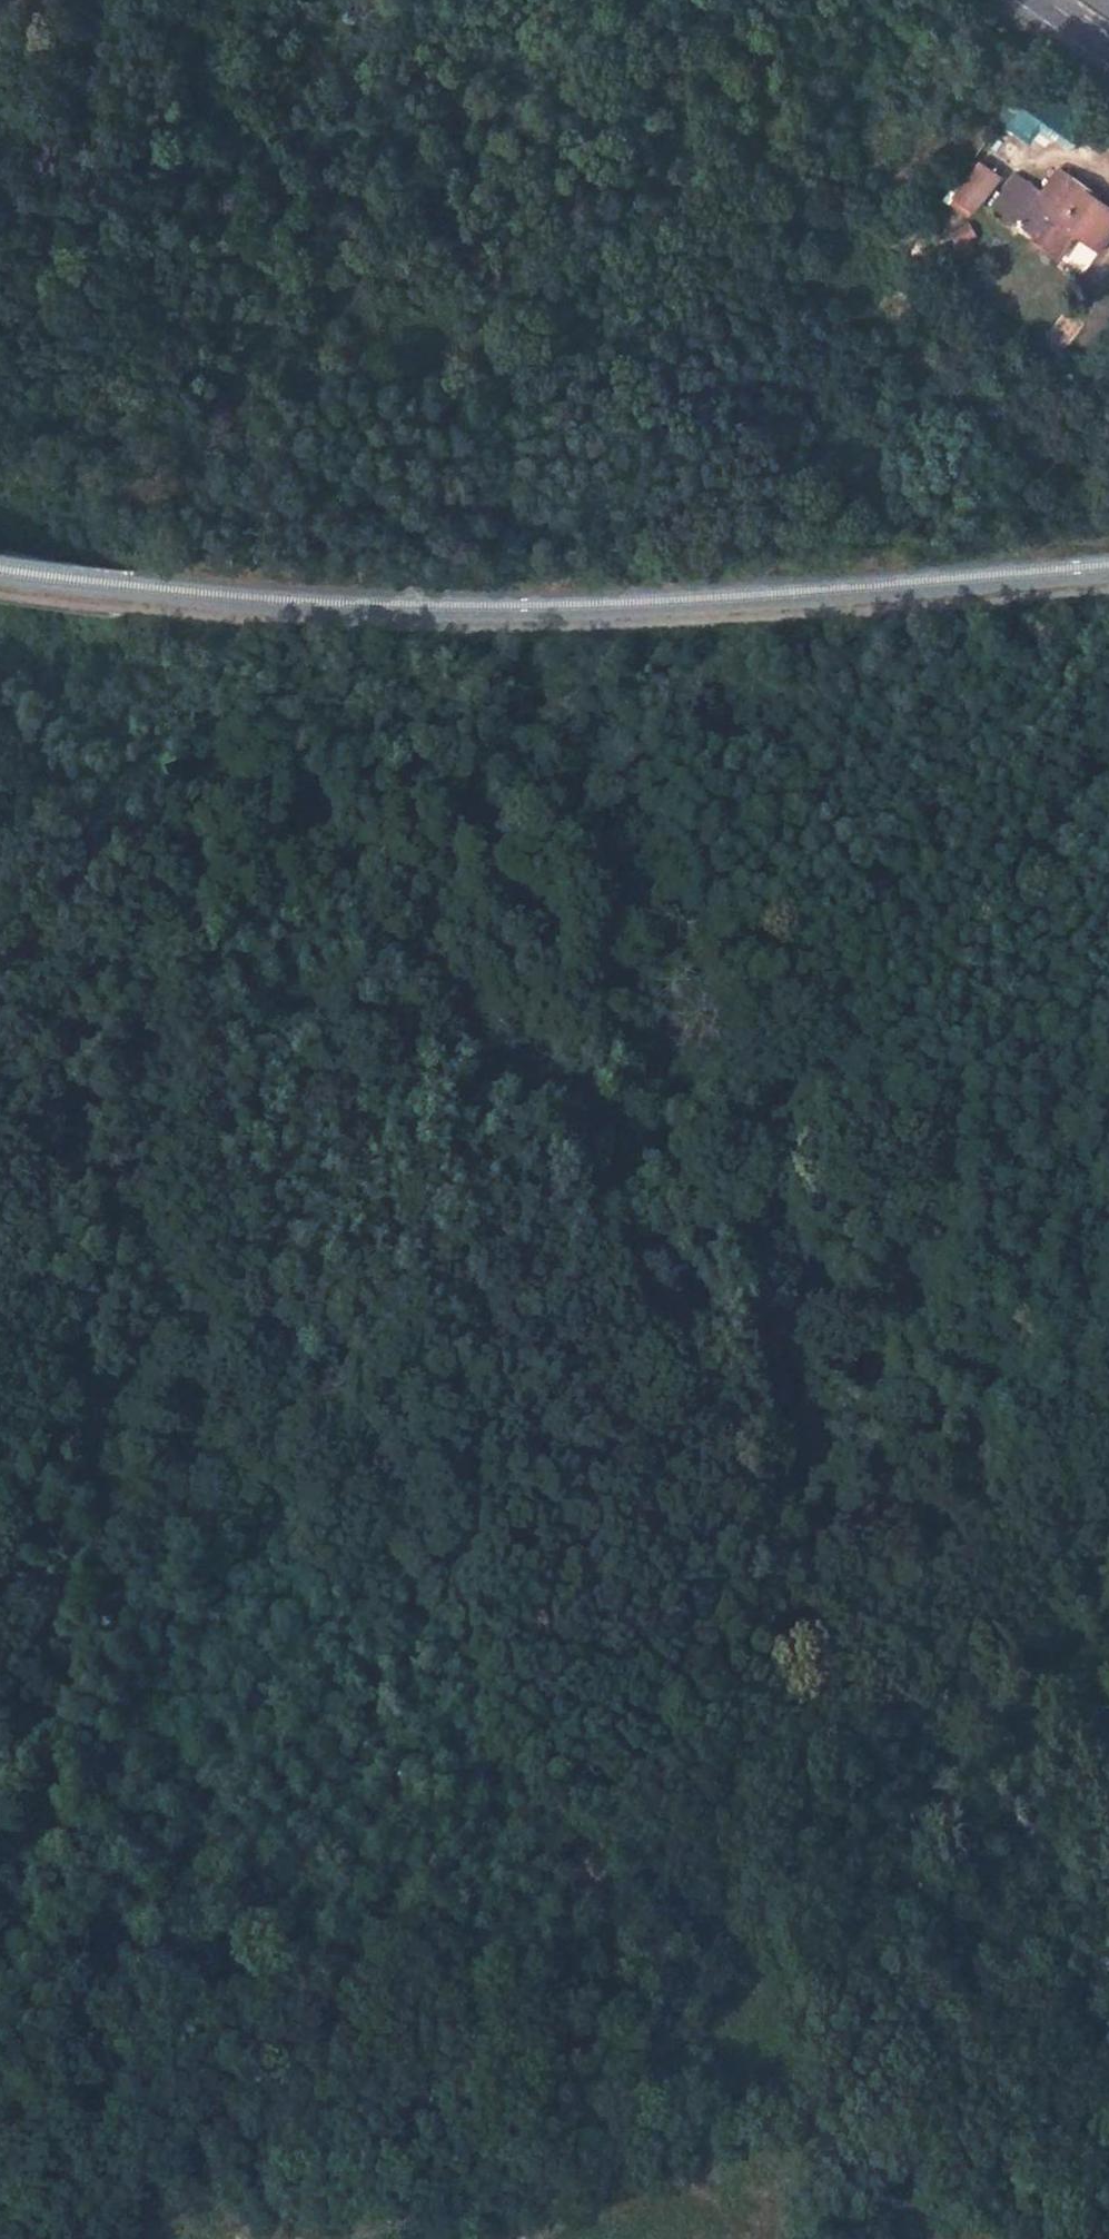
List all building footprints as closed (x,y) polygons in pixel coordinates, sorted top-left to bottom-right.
[(975,158),(946,201),(970,218),(1000,175),(975,158)] [(1033,203),(1101,248),(1108,237),(1108,210),(1055,174),(1033,203)]
